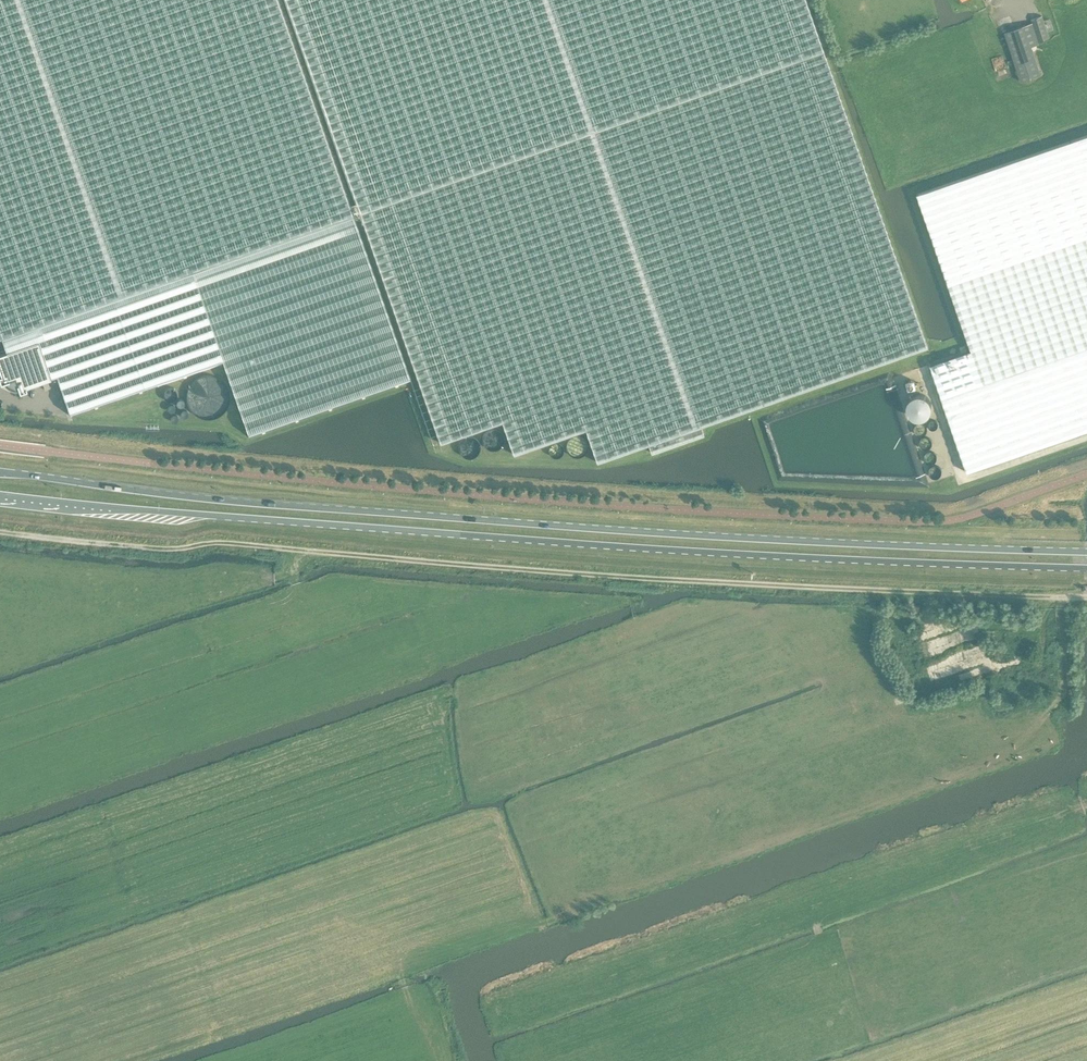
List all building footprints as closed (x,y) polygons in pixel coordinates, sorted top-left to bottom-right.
[(2,337),(7,351),(44,338),(57,375),(71,417),(224,363),(250,437),(411,381),(278,0),(0,0),(0,338),(2,337)] [(440,442),(502,421),(513,453),(585,428),(597,461),(648,443),(651,452),(703,433),(700,425),(752,407),(926,346),(805,0),(286,0),(440,442)] [(1049,37),(1042,15),(1031,19),(1032,22),(1005,32),(1021,81),(1041,75),(1031,46),(1039,43),(1038,41),(1049,37)] [(930,364),(968,472),(1086,430),(1086,135),(917,193),(971,350),(930,364)] [(57,375),(44,338),(7,351),(0,353),(0,371),(1,374),(0,374),(0,379),(1,382),(3,381),(7,380),(7,382),(16,386),(18,385),(19,389),(20,391),(27,389),(26,386),(57,375)]
